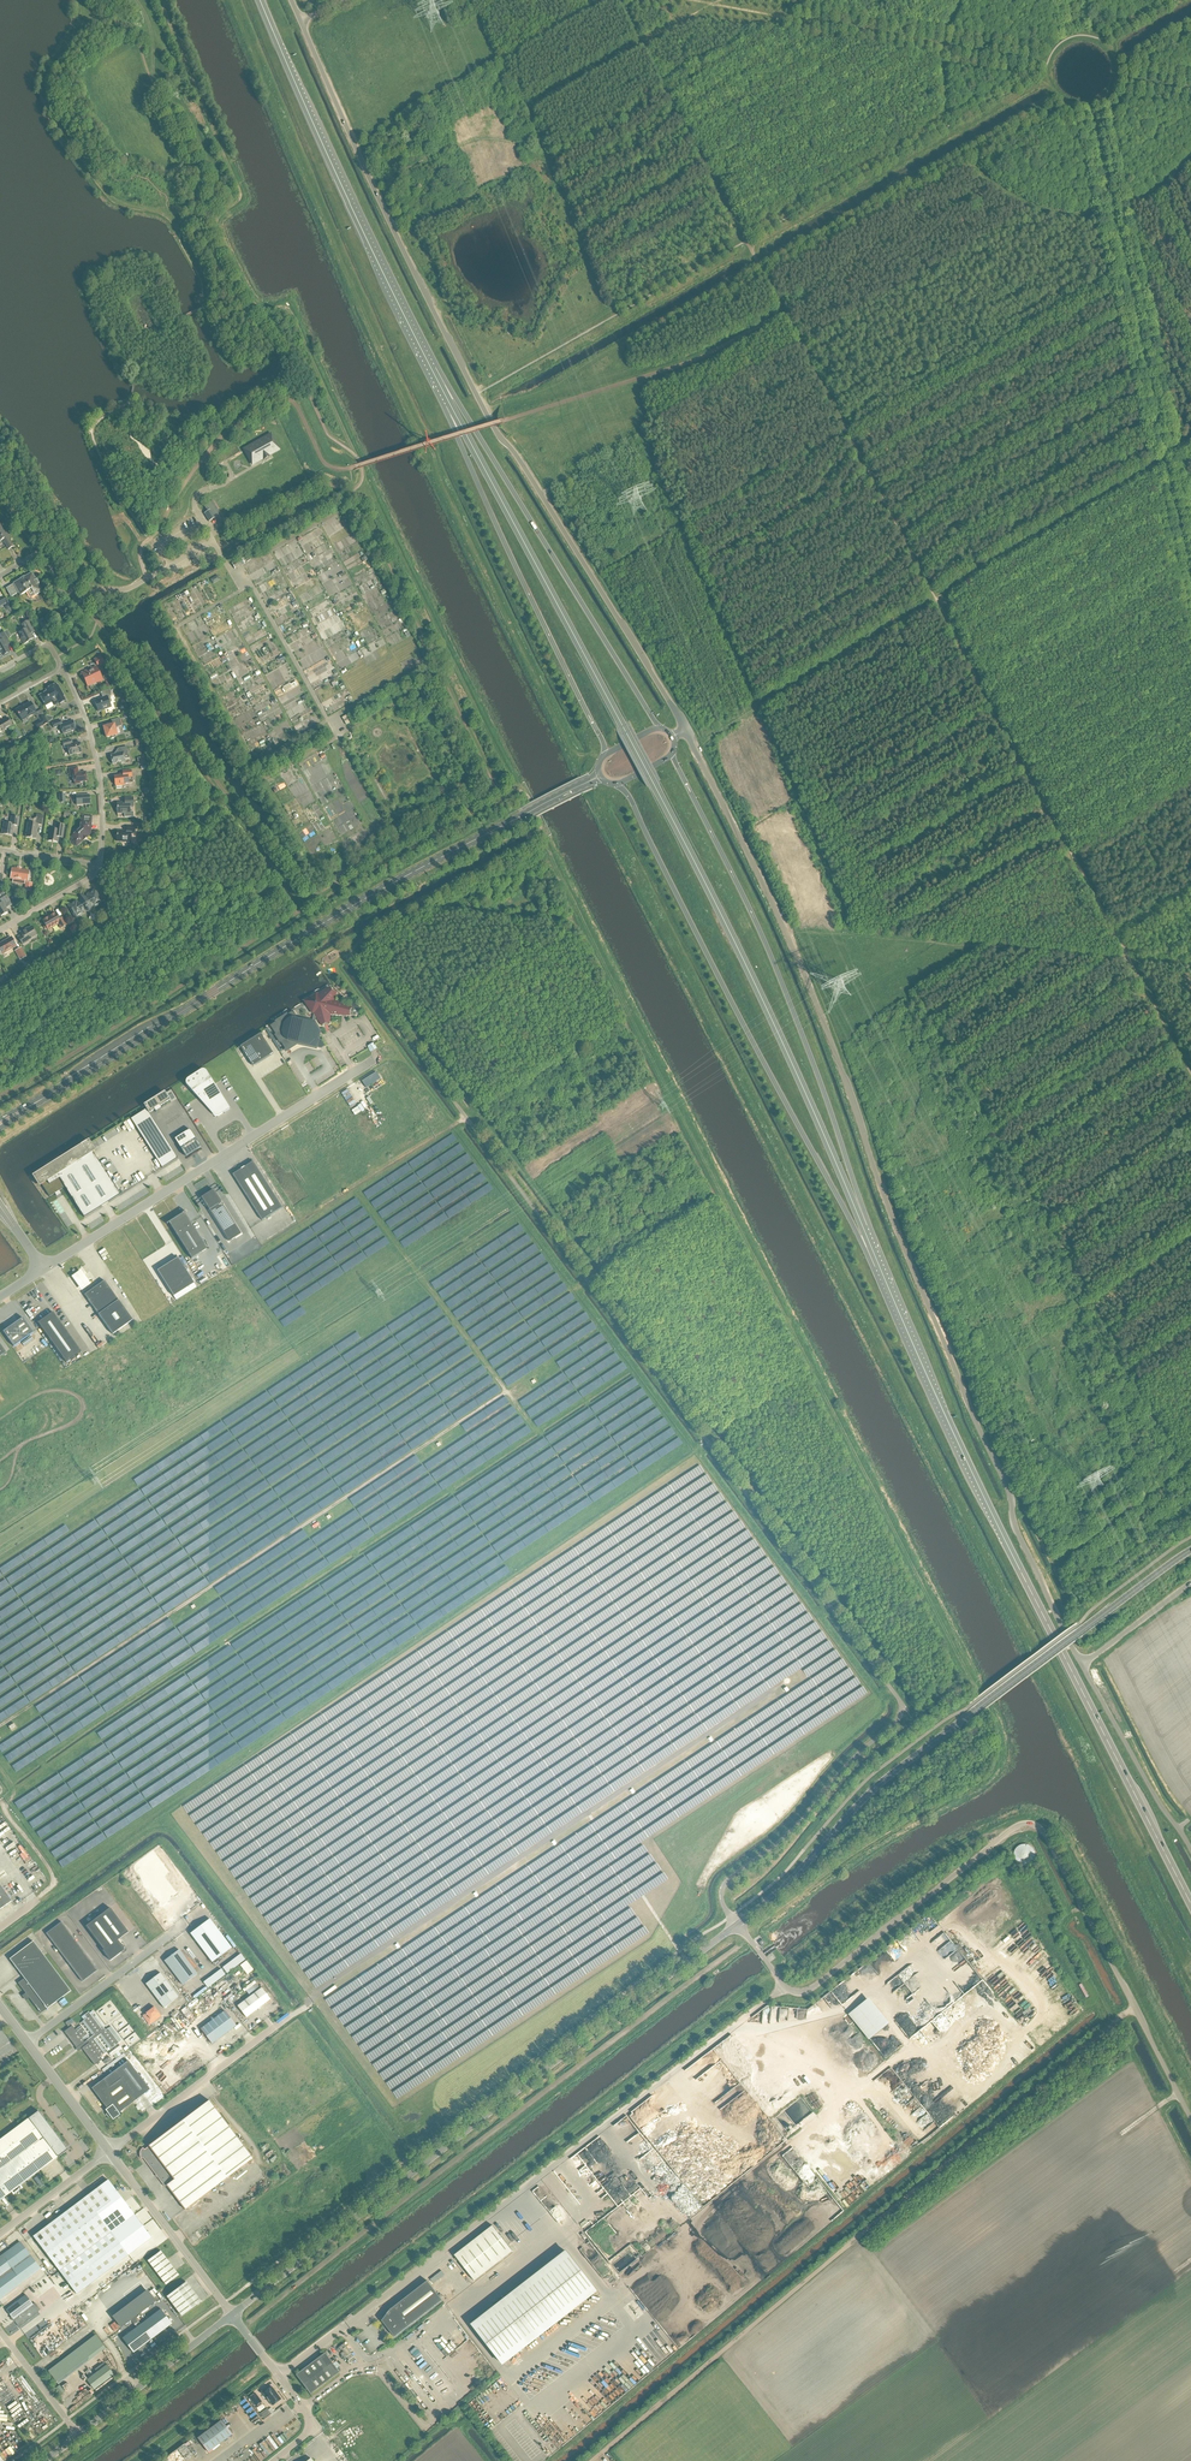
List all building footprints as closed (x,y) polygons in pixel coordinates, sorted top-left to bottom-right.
[(279,450),(270,435),(244,450),(252,465),(263,459),(264,460),(269,458),(268,456),(279,450)] [(204,514),(209,522),(217,517),(220,522),(224,520),(213,501),(204,507),(207,512),(204,514)] [(9,537),(7,533),(6,534),(0,524),(0,542),(3,541),(8,550),(13,547),(9,539),(9,537)] [(353,550),(357,547),(357,543),(355,542),(354,534),(350,535),(349,529),(348,528),(344,529),(341,531),(341,532),(338,534),(340,537),(343,535),(343,537),(345,539),(343,541),(341,541),(341,542),(342,547),(343,547),(347,544),(348,546),(349,548),(350,550),(353,550)] [(241,558),(231,564),(235,570),(244,565),(241,558)] [(355,582),(368,577),(366,573),(353,578),(355,582)] [(31,598),(42,592),(38,585),(39,584),(37,581),(36,581),(32,574),(24,578),(24,577),(20,579),(21,580),(13,584),(14,585),(7,589),(11,597),(18,593),(20,596),(28,592),(31,598)] [(217,575),(209,580),(212,584),(220,580),(217,575)] [(342,600),(356,592),(349,580),(339,585),(341,589),(345,587),(346,590),(342,592),(338,594),(342,600)] [(367,593),(370,600),(380,596),(377,589),(367,593)] [(273,603),(286,597),(282,590),(270,597),(273,603)] [(333,609),(323,612),(325,619),(334,616),(333,609)] [(397,619),(396,617),(397,616),(394,611),(388,616),(393,622),(397,619)] [(323,612),(312,617),(313,619),(317,629),(319,633),(322,640),(325,639),(325,642),(333,658),(331,648),(335,647),(339,654),(338,649),(335,643),(345,638),(339,624),(334,625),(329,628),(325,628),(323,612)] [(43,629),(47,627),(43,620),(39,622),(43,629)] [(24,645),(34,639),(31,634),(35,632),(32,628),(29,621),(22,625),(24,629),(24,631),(19,633),(20,633),(23,638),(21,639),(24,645)] [(4,642),(8,640),(4,632),(0,634),(0,640),(1,641),(0,642),(0,655),(1,654),(3,657),(10,653),(4,642)] [(387,637),(390,646),(402,641),(398,632),(387,637)] [(100,666),(104,664),(100,657),(94,660),(97,666),(99,665),(100,666)] [(87,671),(82,673),(88,687),(102,681),(96,667),(87,671)] [(294,681),(281,688),(284,692),(297,685),(294,681)] [(59,704),(66,700),(63,696),(64,696),(58,685),(57,686),(56,684),(46,690),(47,692),(39,696),(45,706),(52,703),(54,706),(58,704),(59,704)] [(111,704),(112,703),(110,697),(111,697),(109,690),(99,694),(101,694),(103,699),(100,700),(100,699),(94,701),(98,710),(99,709),(100,712),(112,707),(111,704)] [(239,697),(224,704),(228,712),(243,705),(239,697)] [(340,701),(326,702),(327,706),(327,711),(341,711),(340,701)] [(32,716),(36,713),(31,703),(22,708),(22,707),(16,710),(19,716),(21,719),(26,716),(27,718),(31,715),(32,716)] [(342,718),(346,725),(351,722),(347,715),(342,718)] [(40,721),(35,724),(37,729),(43,726),(48,723),(44,716),(38,719),(40,721)] [(13,726),(8,718),(0,723),(0,722),(0,730),(1,730),(2,732),(13,726)] [(115,728),(121,726),(119,718),(111,721),(112,725),(103,728),(106,738),(111,737),(111,739),(116,738),(115,736),(117,735),(115,728)] [(63,735),(76,730),(73,721),(62,725),(61,721),(52,724),(54,728),(60,726),(63,735)] [(22,737),(17,729),(13,731),(18,740),(22,737)] [(69,756),(82,753),(80,743),(72,745),(71,740),(62,743),(64,747),(67,746),(69,756)] [(124,756),(128,755),(127,747),(117,749),(118,753),(116,754),(111,755),(111,756),(110,757),(111,759),(111,760),(112,765),(121,763),(121,764),(125,763),(124,756)] [(80,783),(87,782),(86,773),(80,773),(79,772),(78,772),(77,767),(69,769),(70,777),(73,777),(74,785),(80,784),(80,783)] [(128,778),(132,778),(131,770),(122,771),(123,776),(114,777),(115,785),(116,785),(116,789),(122,789),(121,785),(128,784),(128,778)] [(89,795),(76,796),(73,796),(73,801),(76,801),(77,806),(90,805),(89,795)] [(130,807),(133,807),(133,798),(125,798),(125,803),(117,804),(117,814),(124,813),(124,818),(134,817),(133,812),(130,812),(130,807)] [(42,826),(44,816),(36,815),(36,818),(34,820),(29,819),(26,838),(36,839),(38,825),(42,826)] [(18,827),(19,818),(11,817),(10,824),(4,823),(3,829),(2,829),(1,834),(12,836),(14,826),(18,827)] [(78,844),(90,834),(91,817),(83,817),(83,826),(81,826),(81,830),(72,837),(74,840),(73,840),(73,841),(73,842),(73,843),(73,844),(74,844),(75,845),(76,845),(77,845),(78,844)] [(63,838),(64,826),(56,825),(55,830),(50,829),(48,841),(58,843),(59,838),(63,838)] [(135,834),(135,827),(127,826),(126,832),(117,831),(117,841),(131,842),(131,834),(135,834)] [(27,881),(29,872),(12,869),(11,879),(14,879),(13,883),(20,884),(20,880),(27,881)] [(101,903),(102,903),(95,891),(94,891),(94,892),(88,895),(89,897),(86,898),(83,898),(80,899),(80,902),(77,904),(76,902),(75,902),(76,902),(70,906),(69,906),(76,918),(76,917),(82,914),(83,914),(81,912),(84,911),(89,912),(91,907),(94,905),(95,907),(95,906),(101,903)] [(1,917),(8,913),(5,909),(6,908),(7,907),(8,907),(3,898),(0,899),(0,915),(1,917)] [(59,920),(55,913),(42,921),(45,926),(44,926),(44,928),(45,929),(46,930),(47,929),(48,930),(58,924),(61,929),(67,925),(62,918),(59,920)] [(25,931),(25,930),(20,933),(22,936),(18,938),(23,945),(29,942),(28,940),(37,935),(32,927),(25,931)] [(72,932),(66,936),(69,942),(76,938),(72,932)] [(11,938),(0,944),(0,952),(2,954),(16,946),(11,938)] [(21,948),(18,950),(20,954),(17,956),(20,960),(26,957),(21,948)] [(333,1001),(336,995),(329,989),(319,995),(317,995),(305,1002),(312,1013),(314,1014),(315,1014),(317,1017),(321,1024),(330,1021),(330,1015),(349,1016),(356,1016),(357,1011),(360,1005),(353,1003),(351,1008),(333,1001)] [(315,1014),(313,1022),(310,1022),(298,1019),(294,1011),(271,1026),(286,1050),(292,1046),(293,1042),(317,1048),(322,1049),(325,1046),(321,1040),(319,1039),(320,1036),(321,1030),(317,1023),(315,1023),(317,1017),(315,1014)] [(274,1054),(262,1034),(241,1047),(252,1065),(255,1063),(256,1065),(274,1054)] [(373,1043),(367,1046),(370,1052),(376,1049),(373,1043)] [(185,1082),(185,1083),(185,1084),(186,1085),(187,1086),(195,1095),(199,1093),(213,1115),(213,1116),(214,1116),(215,1117),(217,1117),(218,1116),(219,1116),(230,1109),(206,1073),(206,1072),(205,1071),(204,1071),(203,1070),(202,1070),(201,1071),(200,1071),(187,1079),(187,1080),(186,1081),(185,1082)] [(365,1088),(380,1079),(376,1072),(361,1081),(365,1088)] [(170,1101),(164,1092),(144,1105),(149,1114),(154,1111),(156,1113),(161,1109),(160,1107),(170,1101)] [(131,1119),(162,1168),(177,1158),(146,1109),(131,1119)] [(174,1139),(186,1157),(201,1147),(189,1129),(174,1139)] [(443,1140),(446,1146),(456,1140),(453,1134),(443,1140)] [(65,1187),(84,1218),(120,1195),(93,1153),(91,1150),(94,1149),(88,1140),(32,1176),(39,1187),(42,1185),(49,1197),(65,1187)] [(448,1151),(451,1157),(464,1151),(460,1144),(448,1151)] [(468,1177),(478,1170),(467,1154),(456,1161),(460,1168),(467,1163),(470,1167),(464,1171),(468,1177)] [(233,1175),(262,1221),(283,1208),(254,1162),(233,1175)] [(470,1181),(474,1187),(486,1179),(481,1173),(470,1181)] [(490,1184),(474,1192),(477,1199),(493,1190),(490,1184)] [(363,1193),(367,1199),(379,1191),(376,1185),(363,1193)] [(213,1190),(201,1198),(229,1242),(241,1234),(213,1190)] [(380,1204),(377,1199),(371,1204),(374,1208),(380,1204)] [(186,1212),(166,1224),(167,1225),(169,1223),(191,1259),(207,1249),(184,1214),(186,1212)] [(314,1232),(337,1220),(334,1214),(311,1226),(314,1232)] [(372,1219),(359,1225),(362,1230),(374,1225),(372,1219)] [(340,1223),(318,1237),(322,1243),(338,1234),(339,1235),(346,1231),(340,1223)] [(368,1256),(388,1244),(379,1228),(362,1238),(365,1244),(378,1237),(381,1241),(366,1249),(368,1252),(366,1254),(368,1256)] [(417,1233),(400,1241),(402,1246),(419,1238),(417,1233)] [(304,1254),(321,1244),(317,1238),(304,1247),(305,1249),(302,1251),(304,1254)] [(325,1249),(312,1256),(315,1261),(328,1254),(325,1249)] [(274,1267),(278,1273),(300,1258),(297,1253),(295,1254),(298,1257),(295,1259),(292,1255),(274,1267)] [(178,1258),(157,1271),(173,1297),(194,1284),(178,1258)] [(265,1258),(243,1272),(247,1278),(268,1264),(265,1258)] [(326,1269),(335,1264),(333,1259),(323,1264),(326,1269)] [(281,1277),(285,1283),(307,1268),(303,1262),(281,1277)] [(250,1281),(253,1287),(276,1275),(273,1269),(250,1281)] [(339,1269),(295,1296),(298,1302),(342,1275),(339,1269)] [(69,1277),(80,1292),(89,1286),(79,1270),(69,1277)] [(555,1289),(559,1295),(566,1290),(556,1274),(550,1279),(553,1284),(559,1281),(561,1284),(555,1289)] [(258,1292),(262,1298),(283,1284),(279,1277),(258,1292)] [(298,1280),(288,1287),(292,1292),(304,1284),(301,1280),(299,1281),(298,1280)] [(132,1320),(104,1281),(84,1295),(113,1335),(132,1320)] [(268,1307),(291,1295),(288,1288),(265,1300),(268,1307)] [(565,1296),(569,1302),(574,1299),(570,1293),(565,1296)] [(424,1303),(428,1309),(435,1303),(431,1297),(424,1303)] [(276,1318),(298,1304),(294,1298),(272,1311),(276,1318)] [(283,1327),(306,1314),(302,1307),(280,1321),(283,1327)] [(38,1323),(66,1363),(81,1352),(53,1312),(38,1323)] [(584,1328),(548,1351),(552,1356),(596,1329),(586,1312),(569,1323),(573,1330),(581,1324),(584,1328)] [(33,1333),(23,1318),(3,1332),(14,1347),(33,1333)] [(581,1397),(625,1371),(603,1334),(556,1362),(560,1368),(571,1361),(569,1358),(572,1357),(573,1356),(574,1358),(578,1356),(578,1350),(607,1344),(593,1352),(593,1360),(596,1360),(607,1354),(614,1354),(592,1367),(594,1371),(591,1373),(587,1373),(585,1374),(585,1380),(582,1380),(581,1377),(572,1382),(575,1388),(611,1367),(610,1371),(578,1391),(581,1397)] [(467,1347),(464,1349),(469,1355),(470,1353),(473,1357),(470,1360),(474,1365),(479,1361),(467,1347)] [(329,1359),(338,1353),(334,1348),(326,1353),(329,1359)] [(289,1420),(293,1426),(341,1395),(342,1397),(373,1377),(367,1367),(341,1384),(342,1386),(289,1420)] [(503,1381),(507,1386),(518,1378),(515,1373),(503,1381)] [(494,1387),(484,1393),(487,1399),(500,1392),(490,1376),(481,1381),(484,1387),(492,1383),(494,1387)] [(268,1391),(271,1396),(279,1392),(276,1386),(268,1391)] [(259,1397),(262,1403),(270,1397),(267,1392),(259,1397)] [(536,1426),(581,1400),(578,1394),(555,1407),(557,1410),(554,1412),(553,1410),(533,1421),(536,1426)] [(527,1412),(529,1417),(537,1413),(535,1408),(527,1412)] [(223,1421),(227,1426),(234,1421),(230,1416),(223,1421)] [(517,1440),(530,1433),(521,1416),(515,1419),(519,1425),(523,1423),(525,1427),(513,1434),(517,1440)] [(215,1431),(216,1431),(217,1432),(225,1428),(222,1422),(213,1427),(215,1431)] [(314,1455),(343,1439),(343,1438),(351,1433),(347,1425),(342,1428),(344,1430),(311,1448),(314,1455)] [(255,1465),(300,1438),(296,1432),(251,1459),(255,1465)] [(209,1466),(240,1447),(236,1442),(205,1461),(209,1466)] [(329,1475),(345,1466),(343,1464),(349,1461),(346,1456),(325,1469),(329,1475)] [(311,1468),(312,1471),(321,1467),(318,1461),(307,1467),(308,1470),(311,1468)] [(156,1466),(133,1480),(136,1485),(159,1472),(156,1466)] [(198,1467),(147,1499),(150,1504),(202,1472),(198,1467)] [(247,1478),(248,1480),(243,1484),(245,1486),(261,1476),(258,1471),(247,1478)] [(325,1471),(317,1475),(320,1480),(328,1477),(325,1471)] [(295,1476),(274,1489),(277,1494),(298,1481),(295,1476)] [(332,1480),(325,1485),(328,1490),(336,1485),(332,1480)] [(266,1502),(276,1496),(272,1490),(262,1496),(266,1502)] [(298,1523),(344,1496),(341,1490),(294,1516),(298,1523)] [(140,1491),(128,1497),(129,1500),(131,1499),(132,1502),(143,1498),(140,1491)] [(290,1494),(281,1498),(284,1504),(293,1500),(290,1494)] [(205,1506),(209,1511),(224,1500),(221,1495),(205,1506)] [(269,1506),(273,1512),(283,1505),(280,1500),(269,1506)] [(131,1511),(134,1517),(150,1506),(146,1501),(131,1511)] [(299,1503),(288,1508),(291,1514),(302,1509),(299,1503)] [(276,1523),(276,1524),(291,1516),(287,1509),(276,1516),(278,1520),(276,1521),(275,1519),(273,1521),(274,1524),(276,1523)] [(148,1522),(157,1516),(153,1510),(144,1516),(148,1522)] [(161,1521),(155,1524),(158,1530),(164,1526),(161,1521)] [(178,1523),(169,1529),(173,1534),(182,1529),(178,1523)] [(65,1525),(52,1532),(54,1535),(55,1534),(57,1538),(69,1532),(65,1525)] [(115,1530),(113,1526),(111,1527),(110,1525),(103,1528),(105,1534),(115,1530)] [(378,1525),(371,1529),(374,1534),(381,1530),(378,1525)] [(329,1529),(311,1538),(314,1544),(327,1537),(325,1533),(330,1531),(329,1529)] [(93,1544),(105,1536),(101,1530),(89,1538),(93,1544)] [(191,1537),(188,1532),(177,1539),(180,1544),(191,1537)] [(119,1533),(110,1539),(113,1545),(123,1539),(119,1533)] [(99,1546),(101,1549),(98,1551),(100,1554),(112,1545),(108,1540),(99,1546)] [(172,1549),(179,1545),(175,1540),(169,1544),(172,1549)] [(297,1547),(299,1551),(296,1553),(297,1555),(314,1546),(311,1540),(297,1547)] [(187,1553),(199,1547),(196,1541),(184,1548),(187,1553)] [(111,1561),(119,1555),(115,1550),(107,1556),(111,1561)] [(175,1554),(178,1559),(186,1556),(183,1550),(175,1554)] [(194,1563),(205,1557),(202,1552),(191,1557),(194,1563)] [(131,1554),(124,1558),(128,1564),(135,1560),(131,1554)] [(115,1565),(118,1570),(127,1565),(124,1560),(115,1565)] [(134,1572),(143,1568),(141,1563),(132,1567),(134,1572)] [(142,1583),(154,1577),(151,1571),(139,1578),(142,1583)] [(6,1578),(8,1583),(16,1580),(13,1575),(6,1578)] [(150,1593),(159,1587),(156,1582),(146,1588),(150,1593)] [(350,1582),(328,1594),(331,1601),(347,1592),(347,1593),(354,1590),(350,1582)] [(25,1589),(21,1583),(13,1588),(16,1594),(25,1589)] [(141,1600),(148,1593),(144,1589),(137,1595),(141,1600)] [(238,1589),(221,1597),(225,1603),(241,1595),(238,1589)] [(3,1599),(4,1601),(15,1596),(12,1590),(4,1594),(5,1597),(3,1599)] [(153,1598),(153,1599),(140,1606),(142,1611),(168,1598),(165,1592),(153,1598)] [(15,1610),(31,1598),(28,1593),(11,1605),(15,1610)] [(313,1612),(331,1603),(328,1597),(310,1606),(313,1612)] [(221,1599),(212,1605),(215,1611),(224,1605),(221,1599)] [(40,1608),(36,1602),(27,1608),(31,1614),(40,1608)] [(327,1618),(338,1611),(334,1606),(324,1613),(327,1618)] [(19,1621),(30,1614),(27,1609),(15,1615),(19,1621)] [(222,1620),(231,1614),(228,1609),(218,1615),(222,1620)] [(42,1614),(35,1617),(37,1623),(44,1620),(42,1614)] [(326,1626),(330,1632),(346,1621),(342,1615),(326,1626)] [(186,1621),(177,1628),(181,1633),(190,1627),(186,1621)] [(45,1633),(52,1629),(48,1624),(42,1627),(45,1633)] [(166,1655),(208,1632),(204,1626),(200,1628),(200,1635),(199,1633),(196,1635),(195,1632),(194,1632),(160,1651),(163,1651),(163,1655),(161,1653),(155,1656),(152,1656),(152,1665),(155,1665),(155,1663),(159,1661),(157,1658),(161,1656),(167,1656),(169,1659),(171,1657),(176,1655),(166,1655)] [(33,1634),(36,1639),(44,1634),(41,1629),(33,1634)] [(162,1636),(166,1642),(179,1635),(176,1629),(162,1636)] [(235,1650),(253,1638),(249,1633),(231,1644),(235,1650)] [(123,1717),(96,1732),(100,1738),(127,1724),(123,1717)] [(1017,1848),(1015,1849),(1015,1851),(1014,1852),(1013,1856),(1014,1858),(1014,1859),(1016,1862),(1017,1863),(1019,1864),(1020,1865),(1024,1866),(1025,1866),(1027,1866),(1029,1865),(1030,1864),(1032,1863),(1033,1862),(1034,1860),(1034,1858),(1035,1855),(1034,1853),(1034,1851),(1032,1848),(1031,1847),(1030,1846),(1028,1845),(1025,1845),(1023,1845),(1019,1846),(1018,1847),(1017,1848)] [(12,1901),(0,1885),(0,1910),(12,1901)] [(171,1917),(163,1906),(156,1912),(164,1923),(171,1917)] [(103,1951),(110,1961),(124,1951),(124,1949),(117,1940),(128,1932),(110,1908),(86,1926),(104,1950),(103,1951)] [(231,1948),(210,1919),(190,1934),(212,1963),(231,1948)] [(61,1922),(46,1934),(82,1982),(98,1970),(61,1922)] [(940,1944),(944,1939),(946,1941),(948,1939),(943,1933),(936,1940),(940,1944)] [(29,1998),(41,2013),(71,1991),(33,1941),(9,1959),(24,1979),(18,1983),(26,1994),(25,1995),(28,1998),(29,1998)] [(197,1974),(179,1950),(164,1961),(182,1985),(197,1974)] [(221,1967),(225,1973),(244,1960),(240,1953),(221,1967)] [(247,1975),(253,1970),(246,1961),(240,1966),(247,1975)] [(220,1969),(202,1981),(206,1987),(224,1976),(220,1969)] [(178,1997),(160,1973),(145,1984),(164,2008),(178,1997)] [(253,1984),(248,1986),(245,1987),(247,1994),(255,1992),(253,1984)] [(270,2000),(261,1988),(237,2006),(246,2018),(270,2000)] [(847,2013),(867,2040),(888,2024),(868,1998),(847,2013)] [(158,2013),(154,2007),(145,2013),(145,2014),(143,2016),(145,2018),(147,2016),(150,2019),(158,2013)] [(212,2044),(236,2026),(225,2011),(201,2029),(212,2044)] [(87,2018),(84,2020),(94,2035),(84,2042),(82,2039),(88,2034),(82,2027),(76,2032),(72,2026),(64,2032),(77,2048),(78,2047),(80,2050),(82,2048),(95,2065),(102,2060),(100,2057),(105,2054),(94,2040),(101,2034),(112,2048),(119,2043),(108,2029),(105,2031),(103,2028),(101,2029),(91,2015),(89,2012),(85,2015),(87,2018)] [(128,2061),(92,2088),(107,2109),(106,2110),(108,2113),(107,2114),(108,2116),(110,2115),(113,2120),(120,2115),(119,2113),(150,2090),(128,2061)] [(166,2186),(185,2210),(253,2159),(209,2101),(148,2146),(147,2146),(148,2147),(144,2150),(143,2148),(141,2150),(140,2154),(140,2156),(141,2157),(142,2159),(143,2158),(165,2187),(166,2186)] [(0,2140),(0,2201),(67,2150),(38,2111),(0,2140)] [(63,2214),(33,2237),(59,2271),(134,2215),(108,2181),(92,2192),(91,2193),(87,2197),(70,2209),(63,2214)] [(134,2215),(59,2271),(77,2294),(151,2238),(134,2215)] [(493,2226),(455,2255),(475,2281),(513,2251),(493,2226)] [(11,2249),(0,2257),(0,2300),(40,2269),(20,2242),(11,2249)] [(166,2285),(179,2275),(161,2251),(148,2261),(166,2285)] [(472,2325),(502,2364),(597,2290),(567,2252),(472,2325)] [(432,2283),(444,2275),(442,2270),(429,2278),(432,2283)] [(39,2297),(53,2286),(45,2276),(31,2286),(39,2297)] [(382,2321),(395,2337),(442,2300),(427,2281),(390,2310),(382,2321)] [(201,2302),(186,2282),(167,2296),(181,2316),(201,2302)] [(146,2291),(109,2315),(117,2327),(155,2302),(152,2297),(155,2295),(151,2290),(148,2292),(146,2291)] [(19,2327),(39,2312),(26,2295),(6,2310),(12,2317),(12,2318),(19,2327)] [(152,2338),(172,2324),(161,2309),(141,2324),(152,2338)] [(130,2320),(135,2326),(140,2323),(137,2319),(134,2316),(130,2320)] [(15,2332),(10,2324),(5,2327),(10,2335),(15,2332)] [(133,2353),(152,2338),(141,2324),(122,2338),(133,2353)] [(95,2336),(46,2369),(55,2383),(105,2349),(95,2336)] [(340,2354),(344,2359),(345,2358),(350,2364),(356,2359),(344,2343),(339,2347),(342,2352),(340,2354)] [(339,2372),(325,2353),(296,2375),(310,2394),(339,2372)] [(108,2367),(89,2381),(94,2389),(114,2374),(108,2367)] [(64,2391),(59,2385),(55,2388),(60,2394),(64,2391)] [(263,2393),(272,2406),(281,2399),(271,2387),(263,2393)] [(255,2392),(249,2397),(256,2406),(262,2401),(255,2392)] [(263,2419),(270,2413),(266,2408),(259,2414),(263,2419)] [(232,2434),(221,2420),(197,2438),(208,2452),(232,2434)]
